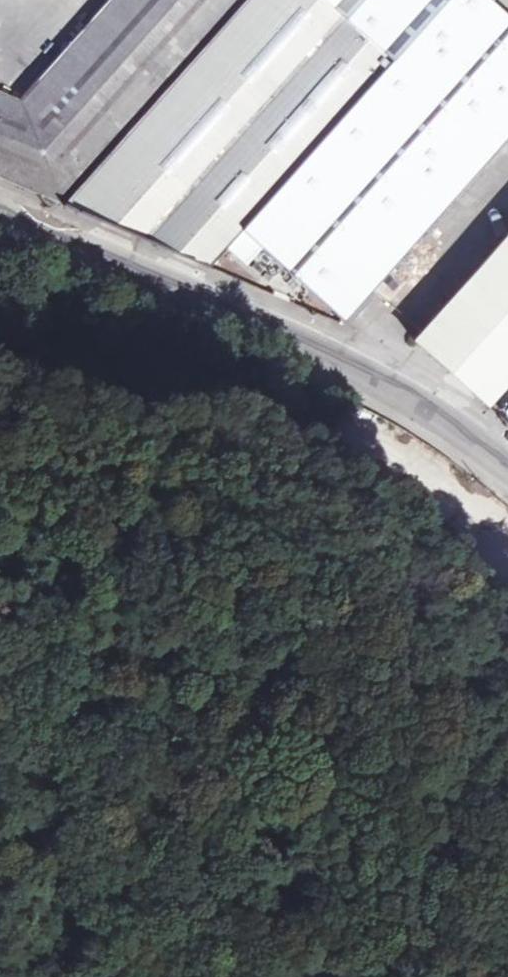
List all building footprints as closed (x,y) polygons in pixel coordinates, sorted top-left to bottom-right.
[(324,0),(105,0),(18,98),(0,91),(0,178),(208,265),(224,247),(391,59),(324,0)] [(391,59),(224,247),(244,264),(259,247),(343,322),(370,292),(507,136),(507,18),(492,4),(488,0),(324,0),(391,59)] [(416,339),(488,404),(507,381),(507,234),(416,339)]
